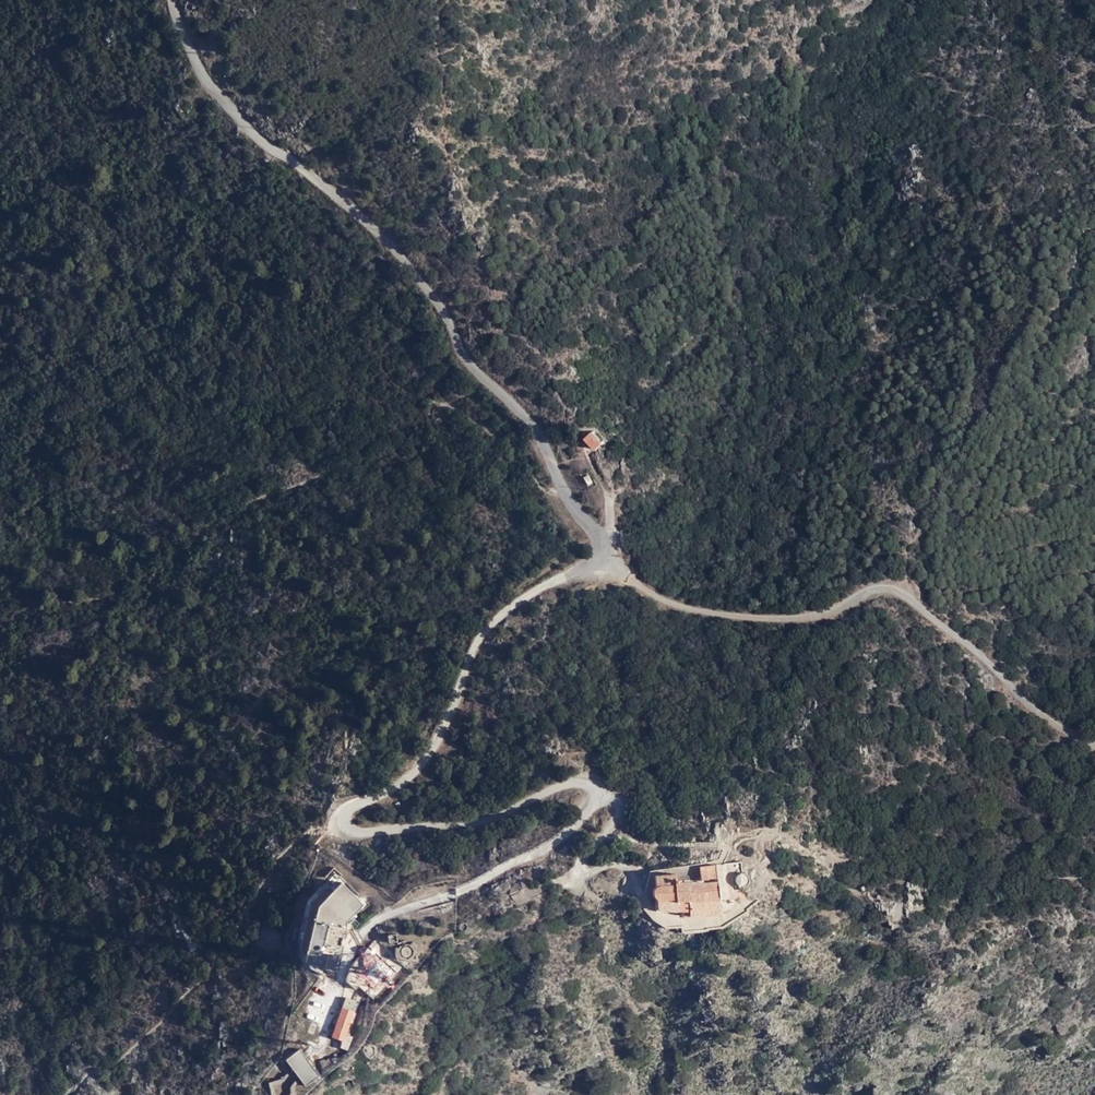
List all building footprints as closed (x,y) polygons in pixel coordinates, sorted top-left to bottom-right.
[(591,430),(583,437),(594,448),(601,441),(591,430)] [(659,909),(668,912),(684,912),(723,911),(718,865),(700,867),(676,871),(656,876),(656,886),(654,889),(653,893),(654,898),(658,901),(659,909)] [(744,887),(746,886),(748,885),(749,883),(749,880),(749,878),(748,876),(746,875),(744,874),(742,873),(740,874),(738,875),(736,877),(735,879),(735,882),(736,884),(738,886),(740,887),(742,887),(744,887)] [(347,919),(367,902),(344,876),(333,886),(327,881),(311,898),(299,949),(308,953),(305,959),(336,970),(347,919)] [(377,980),(387,984),(398,958),(369,946),(357,975),(376,983),(377,980)] [(343,1035),(354,1009),(345,1006),(334,1032),(343,1035)] [(298,1046),(284,1056),(305,1084),(319,1074),(298,1046)]
